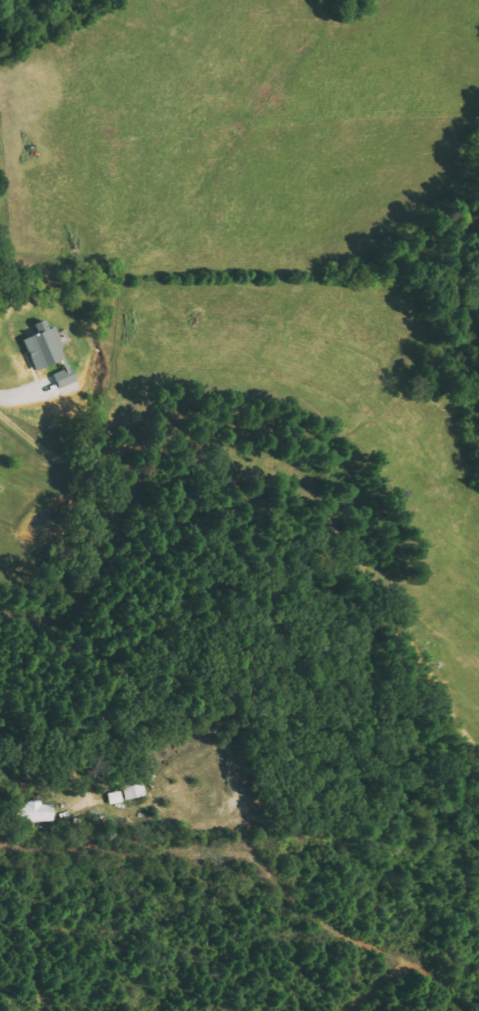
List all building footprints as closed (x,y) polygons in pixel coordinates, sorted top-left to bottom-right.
[(37,372),(64,362),(67,369),(55,374),(61,389),(77,382),(57,327),(50,330),(47,320),(35,325),(39,334),(25,339),(37,372)] [(124,802),(123,791),(110,793),(111,804),(124,802)]
